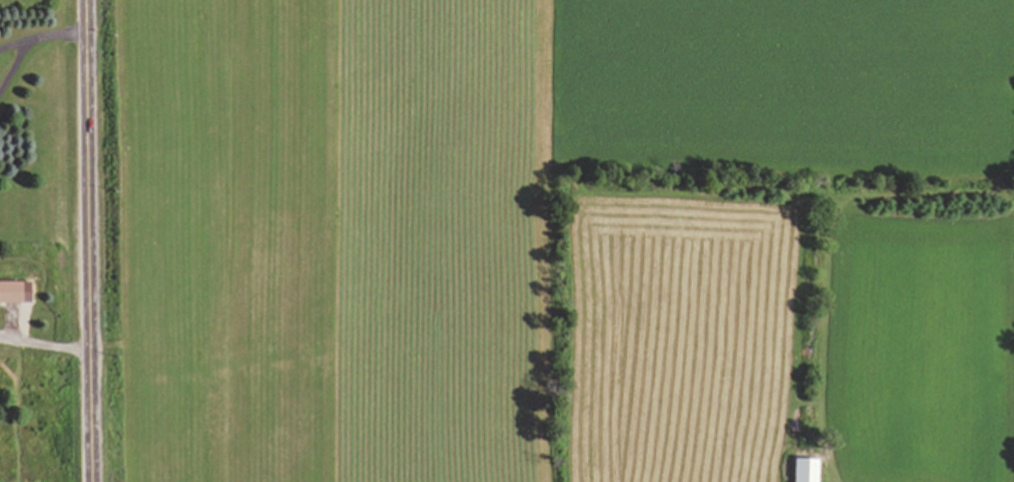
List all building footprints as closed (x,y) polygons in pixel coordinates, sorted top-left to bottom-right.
[(0,282),(0,304),(32,304),(32,282),(0,282)] [(813,458),(789,458),(789,481),(813,481),(813,458)]
